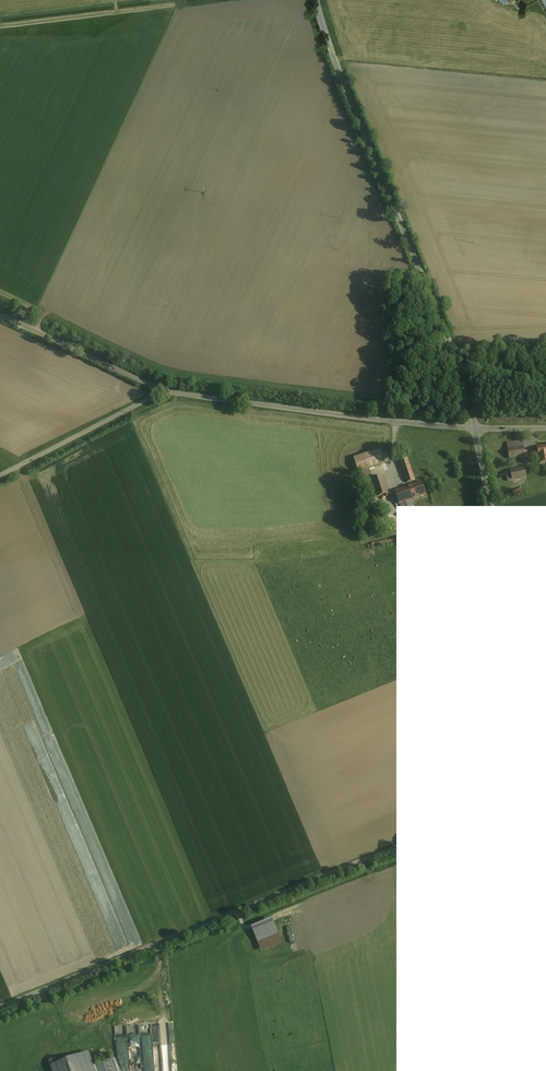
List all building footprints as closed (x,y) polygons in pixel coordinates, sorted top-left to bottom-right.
[(523,442),(507,444),(510,458),(525,456),(523,442)] [(537,447),(540,463),(545,462),(545,446),(537,447)] [(380,450),(354,459),(359,472),(385,463),(380,450)] [(415,480),(407,458),(399,460),(407,483),(415,480)] [(524,468),(506,473),(508,481),(526,477),(524,468)] [(380,471),(370,474),(378,498),(388,494),(380,471)] [(421,483),(404,488),(409,501),(426,496),(421,483)] [(524,493),(522,487),(508,491),(509,497),(524,493)] [(404,488),(395,492),(399,505),(401,510),(407,527),(419,522),(414,506),(411,507),(409,501),(404,488)] [(389,546),(388,540),(368,544),(369,550),(389,546)] [(273,922),(268,924),(253,930),(256,939),(258,942),(278,934),(273,922)] [(89,1052),(51,1066),(53,1070),(96,1070),(94,1066),(89,1052)] [(94,1066),(96,1070),(115,1070),(111,1060),(94,1066)]
